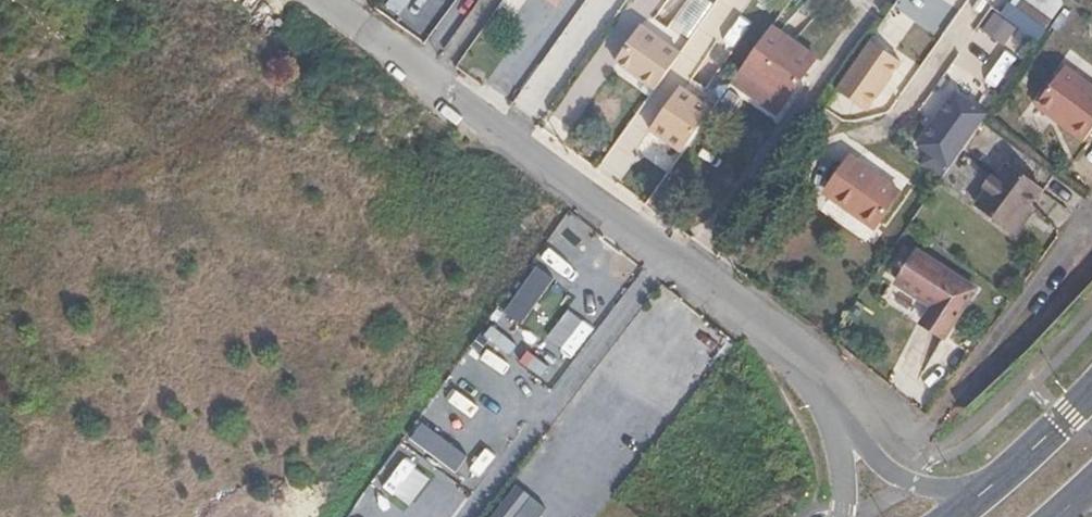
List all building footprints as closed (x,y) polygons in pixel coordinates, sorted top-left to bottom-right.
[(614,61),(655,89),(680,54),(640,25),(614,61)] [(816,58),(770,26),(739,71),(783,103),(816,58)] [(899,64),(868,41),(834,90),(865,112),(879,92),(884,95),(892,83),(888,80),(899,64)] [(1091,128),(1091,84),(1065,63),(1039,99),(1060,115),(1058,120),(1084,139),(1091,128)] [(703,90),(716,99),(727,82),(714,73),(703,90)] [(650,129),(681,152),(712,109),(680,87),(650,129)] [(730,114),(739,93),(725,87),(716,109),(730,114)] [(949,169),(986,115),(956,94),(945,110),(939,107),(931,120),(935,122),(918,147),(949,169)] [(653,135),(641,153),(667,170),(679,152),(653,135)] [(866,232),(897,190),(854,160),(829,194),(852,211),(847,218),(866,232)] [(1031,205),(1041,191),(1005,165),(977,207),(1016,235),(1035,208),(1031,205)] [(946,336),(978,291),(922,251),(902,280),(936,305),(926,322),(946,336)] [(915,394),(929,374),(917,364),(902,384),(915,394)] [(405,448),(370,495),(390,510),(425,463),(405,448)] [(546,505),(515,490),(503,516),(540,516),(546,505)]
